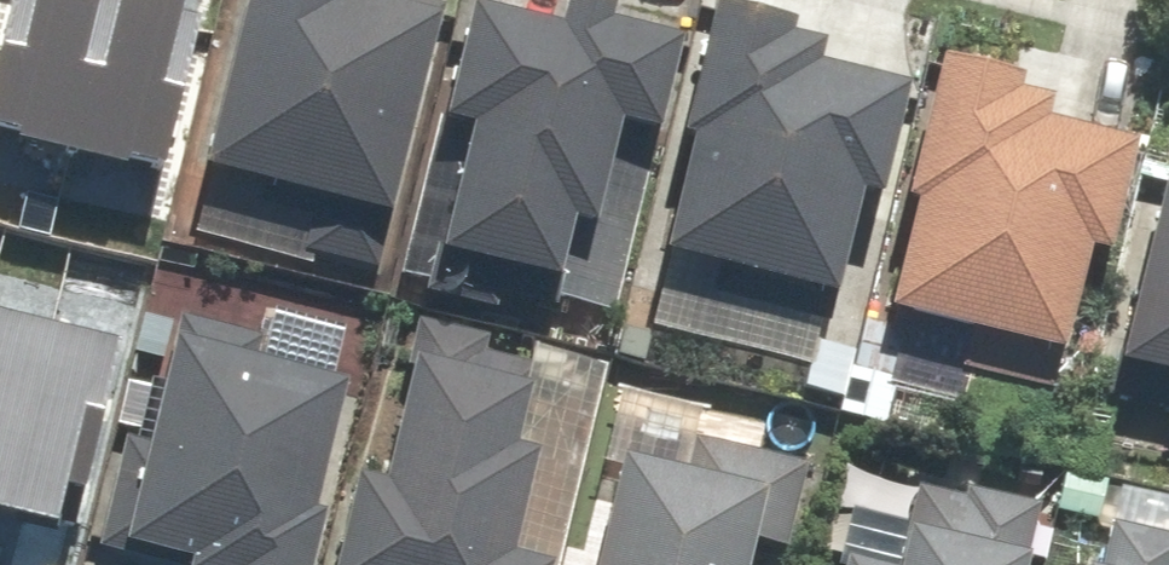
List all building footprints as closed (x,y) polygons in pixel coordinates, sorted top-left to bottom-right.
[(0,45),(0,126),(167,167),(205,14),(185,9),(187,0),(11,0),(0,45)] [(370,275),(433,10),(392,0),(226,0),(183,182),(306,211),(295,258),(370,275)] [(607,319),(671,50),(590,31),(593,18),(545,7),(538,36),(451,15),(389,276),(418,284),(415,298),(485,314),(488,302),(545,315),(547,305),(607,319)] [(779,31),(693,10),(660,149),(669,151),(642,267),(817,308),(843,203),(865,208),(891,98),(796,76),(801,53),(775,47),(779,31)] [(1002,88),(919,69),(860,319),(894,328),(881,386),(955,404),(962,374),(1049,394),(1080,265),(1095,268),(1123,152),(1033,130),(1038,109),(999,100),(1002,88)] [(1149,171),(1094,400),(1154,414),(1151,428),(1168,433),(1168,176),(1149,171)] [(0,306),(0,505),(76,522),(120,334),(0,306)] [(154,351),(131,452),(109,448),(86,552),(143,564),(296,564),(334,392),(245,372),(253,339),(174,321),(166,354),(154,351)] [(519,459),(503,456),(518,360),(468,352),(472,330),(415,321),(407,370),(383,366),(363,493),(334,488),(322,564),(504,564),(503,564),(519,459)] [(742,505),(793,515),(803,466),(675,442),(667,480),(600,467),(581,564),(731,564),(742,505)] [(1027,503),(900,483),(887,564),(1018,564),(1027,503)] [(1105,525),(1095,564),(1168,564),(1168,541),(1105,525)]
